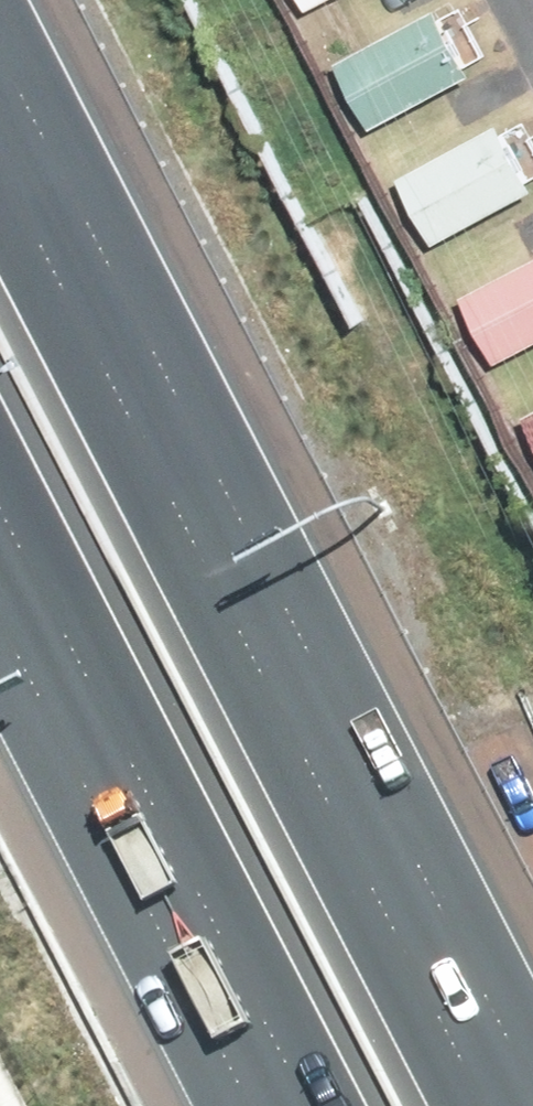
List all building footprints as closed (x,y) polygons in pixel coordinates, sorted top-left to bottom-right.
[(327,10),(346,0),(322,0),(327,10)] [(347,49),(388,130),(494,76),(455,0),(444,0),(347,49)] [(406,166),(447,246),(532,202),(532,154),(512,112),(406,166)] [(468,284),(509,364),(532,352),(532,251),(468,284)]
